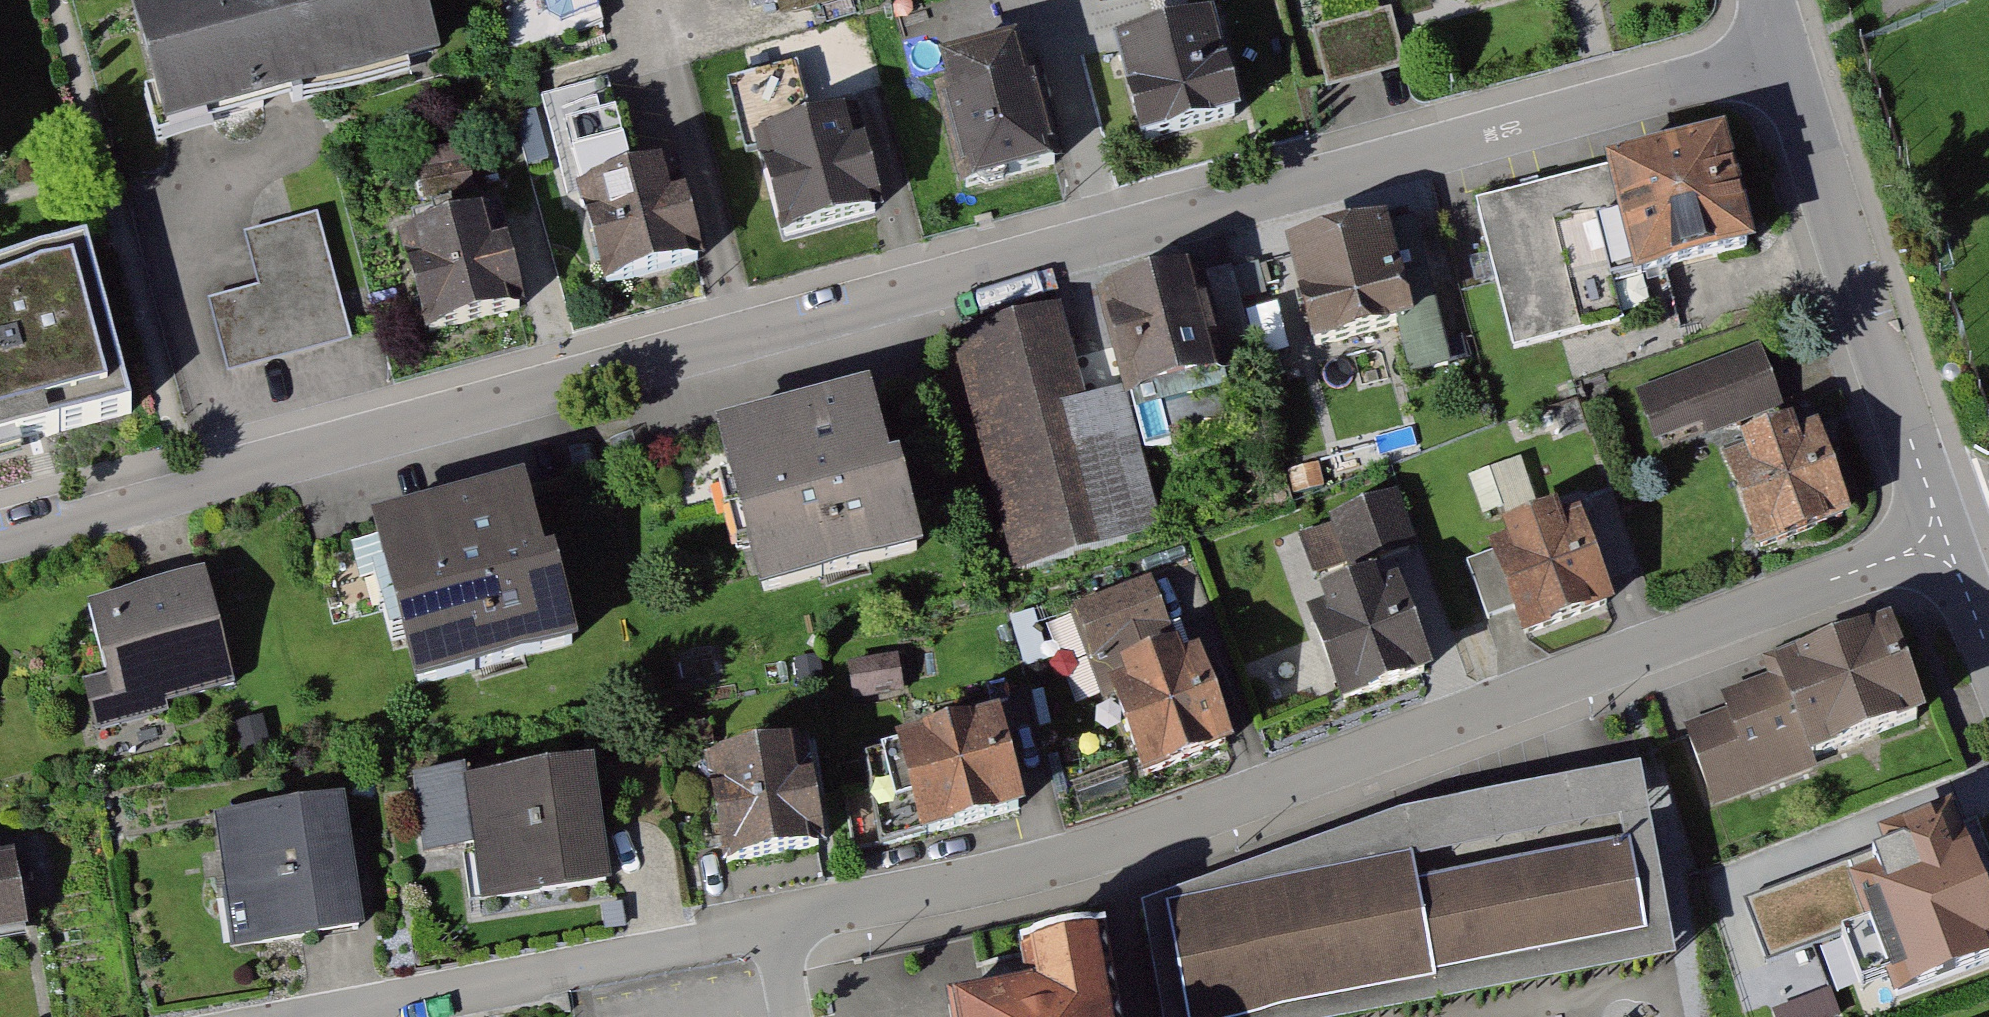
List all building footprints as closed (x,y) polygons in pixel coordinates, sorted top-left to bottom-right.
[(158,141),(194,131),(298,103),(437,66),(419,0),(120,0),(158,141)] [(564,10),(599,0),(561,0),(564,10)] [(791,32),(845,19),(841,0),(783,0),(791,32)] [(1390,12),(1314,32),(1329,87),(1368,76),(1405,66),(1394,27),(1390,12)] [(1211,19),(1112,45),(1137,141),(1236,116),(1211,19)] [(1021,37),(935,58),(968,187),(1054,166),(1021,37)] [(847,104),(752,129),(781,240),(876,214),(847,104)] [(1726,139),(1469,206),(1509,359),(1628,329),(1619,296),(1758,260),(1726,139)] [(700,261),(675,163),(581,187),(607,285),(700,261)] [(499,197),(399,224),(428,335),(529,308),(499,197)] [(314,215),(238,236),(252,286),(200,300),(220,377),(348,342),(314,215)] [(1415,219),(1282,251),(1309,360),(1398,338),(1409,383),(1452,372),(1415,219)] [(0,269),(0,447),(34,438),(132,412),(87,246),(0,269)] [(1226,268),(1101,300),(1129,410),(1228,385),(1224,369),(1250,362),(1226,268)] [(1255,342),(1286,340),(1284,305),(1253,307),(1255,342)] [(1059,311),(950,339),(1011,574),(1093,553),(1066,450),(1094,443),(1059,311)] [(1759,346),(1626,400),(1653,468),(1786,414),(1759,346)] [(883,387),(724,430),(770,597),(929,553),(883,387)] [(1803,429),(1715,461),(1746,546),(1834,514),(1803,429)] [(1493,515),(1541,497),(1524,455),(1476,473),(1493,515)] [(535,478),(375,522),(421,691),(581,647),(535,478)] [(1388,503),(1286,543),(1305,593),(1408,554),(1388,503)] [(1573,517),(1492,546),(1526,641),(1607,612),(1573,517)] [(216,568),(85,601),(105,678),(83,684),(95,733),(248,694),(216,568)] [(1149,591),(1066,622),(1127,781),(1209,750),(1149,591)] [(1392,595),(1300,627),(1335,729),(1428,695),(1392,595)] [(1710,803),(1926,724),(1899,651),(1891,629),(1765,675),(1773,697),(1683,729),(1710,803)] [(1015,726),(901,756),(922,835),(1036,805),(1015,726)] [(808,745),(708,768),(734,881),(834,858),(808,745)] [(600,765),(465,784),(482,914),(618,896),(600,765)] [(1406,819),(1143,905),(1163,1016),(1388,1016),(1674,968),(1639,775),(1406,819)] [(347,803),(215,822),(235,958),(366,939),(347,803)] [(1840,866),(1744,902),(1767,964),(1863,927),(1894,1007),(1988,971),(1988,923),(1952,824),(1840,866)] [(0,858),(0,944),(24,940),(9,856),(0,858)] [(1003,949),(1007,976),(923,991),(928,1016),(1111,1016),(1096,933),(1003,949)]
